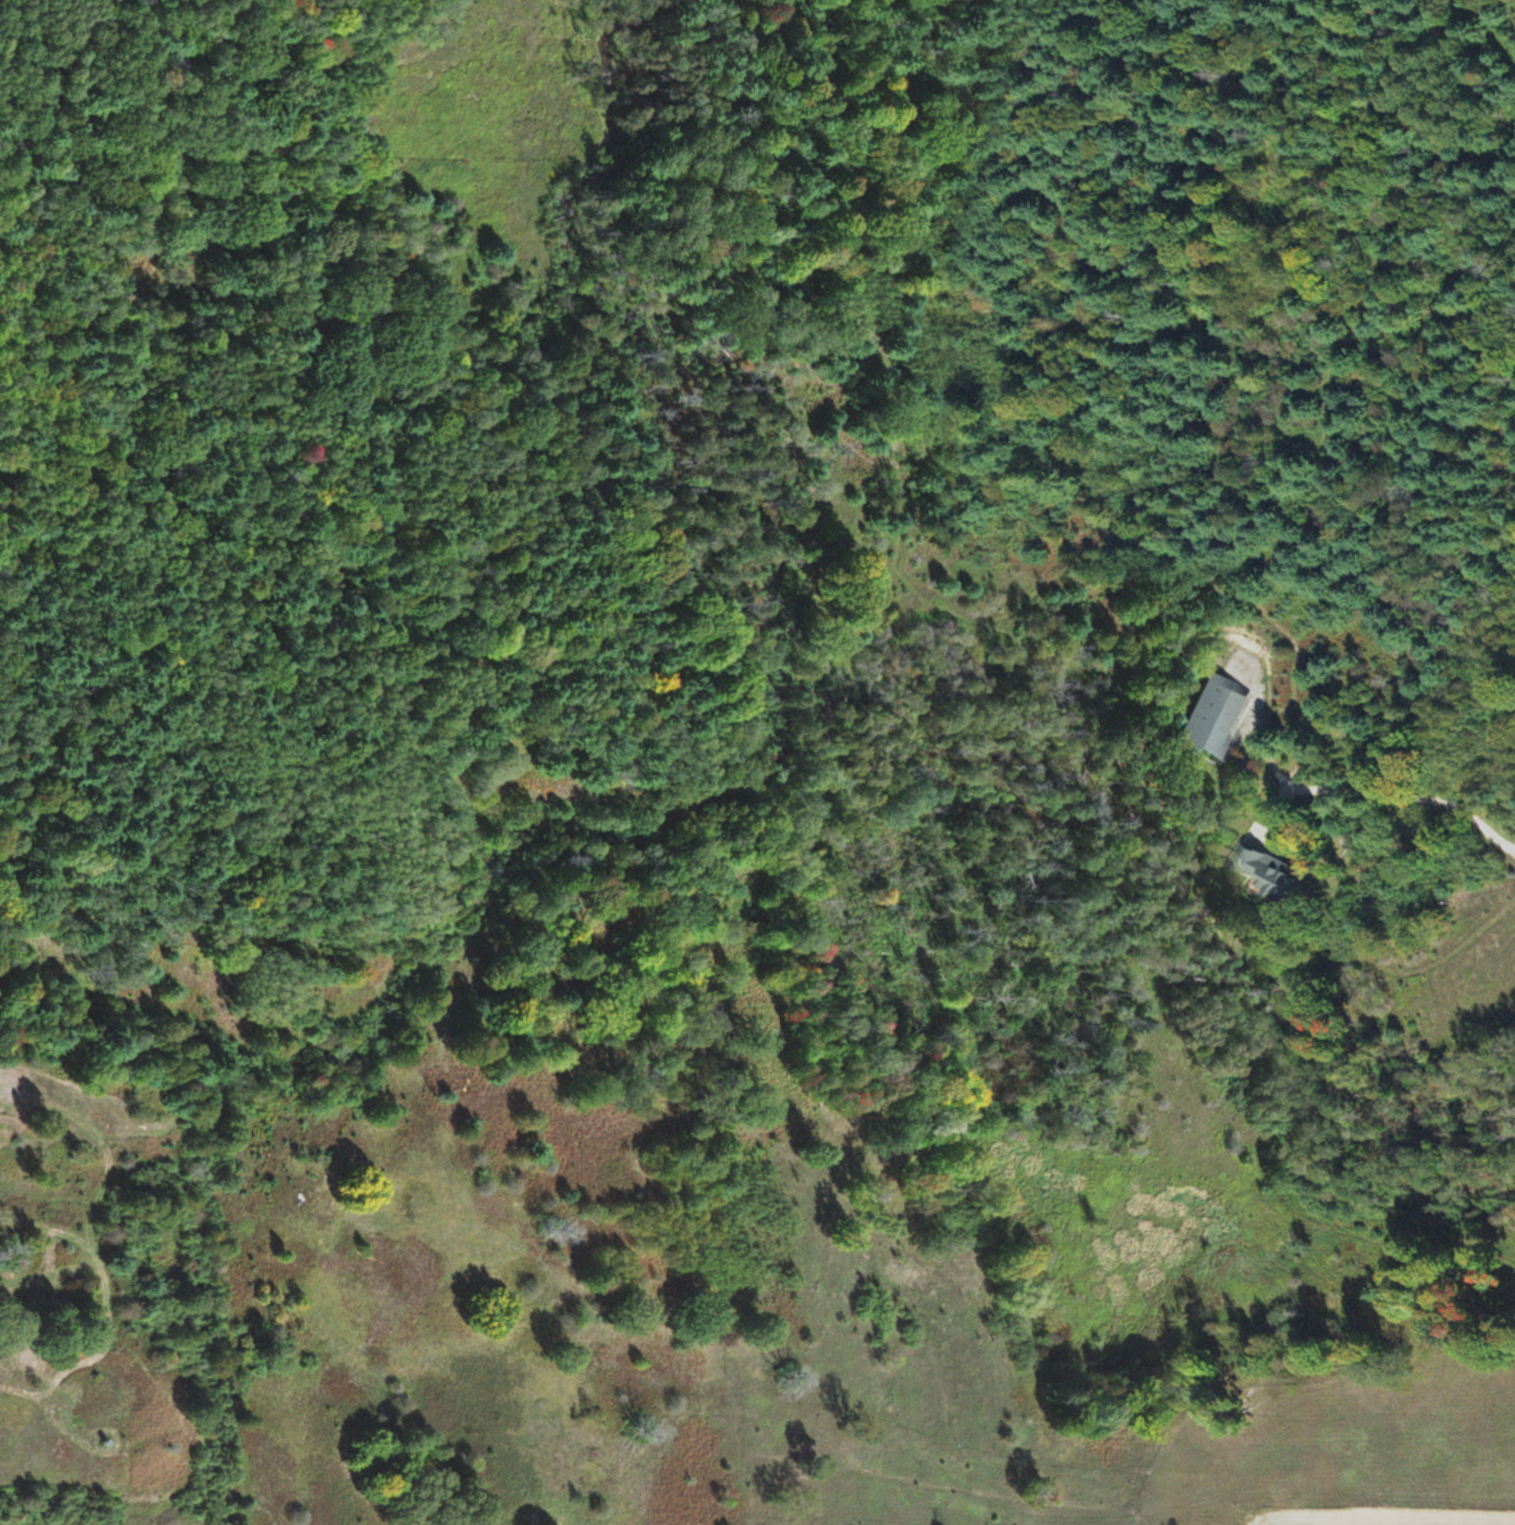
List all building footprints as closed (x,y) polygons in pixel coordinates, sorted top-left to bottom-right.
[(1177,740),(1224,760),(1254,693),(1206,673),(1177,740)] [(1303,904),(1317,875),(1265,851),(1252,880),(1303,904)]
